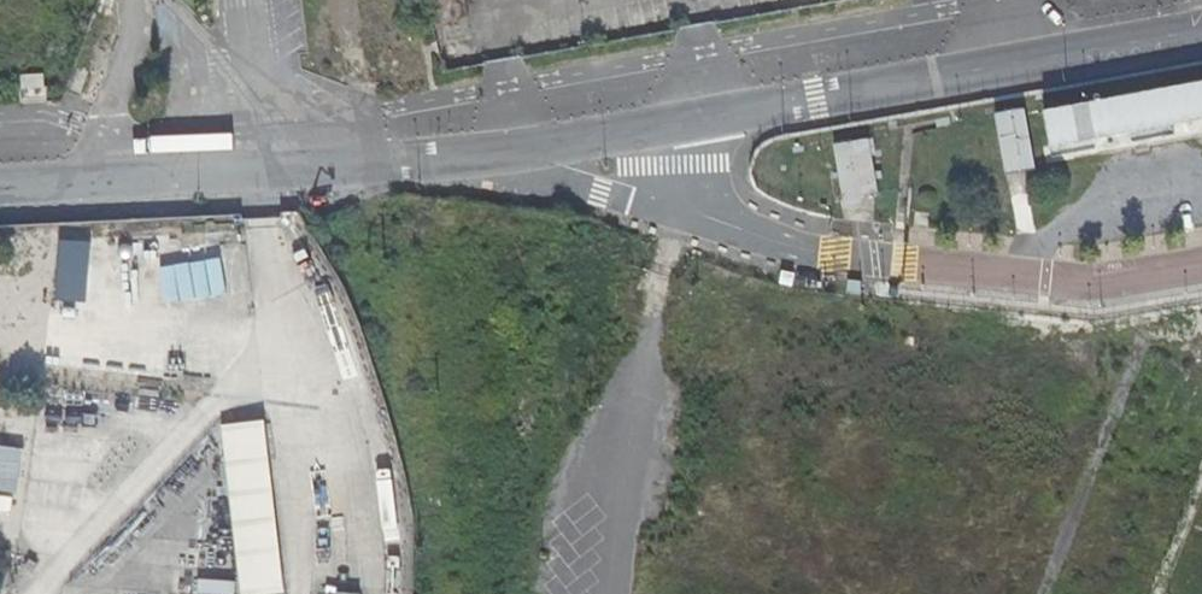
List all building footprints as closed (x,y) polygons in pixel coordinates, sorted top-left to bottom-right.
[(1201,134),(1201,81),(1046,102),(1053,155),(1201,134)] [(1033,106),(1003,107),(1006,167),(1035,166),(1033,106)] [(847,199),(883,194),(875,135),(838,140),(847,199)] [(264,420),(220,425),(240,593),(256,593),(284,591),(264,420)]
